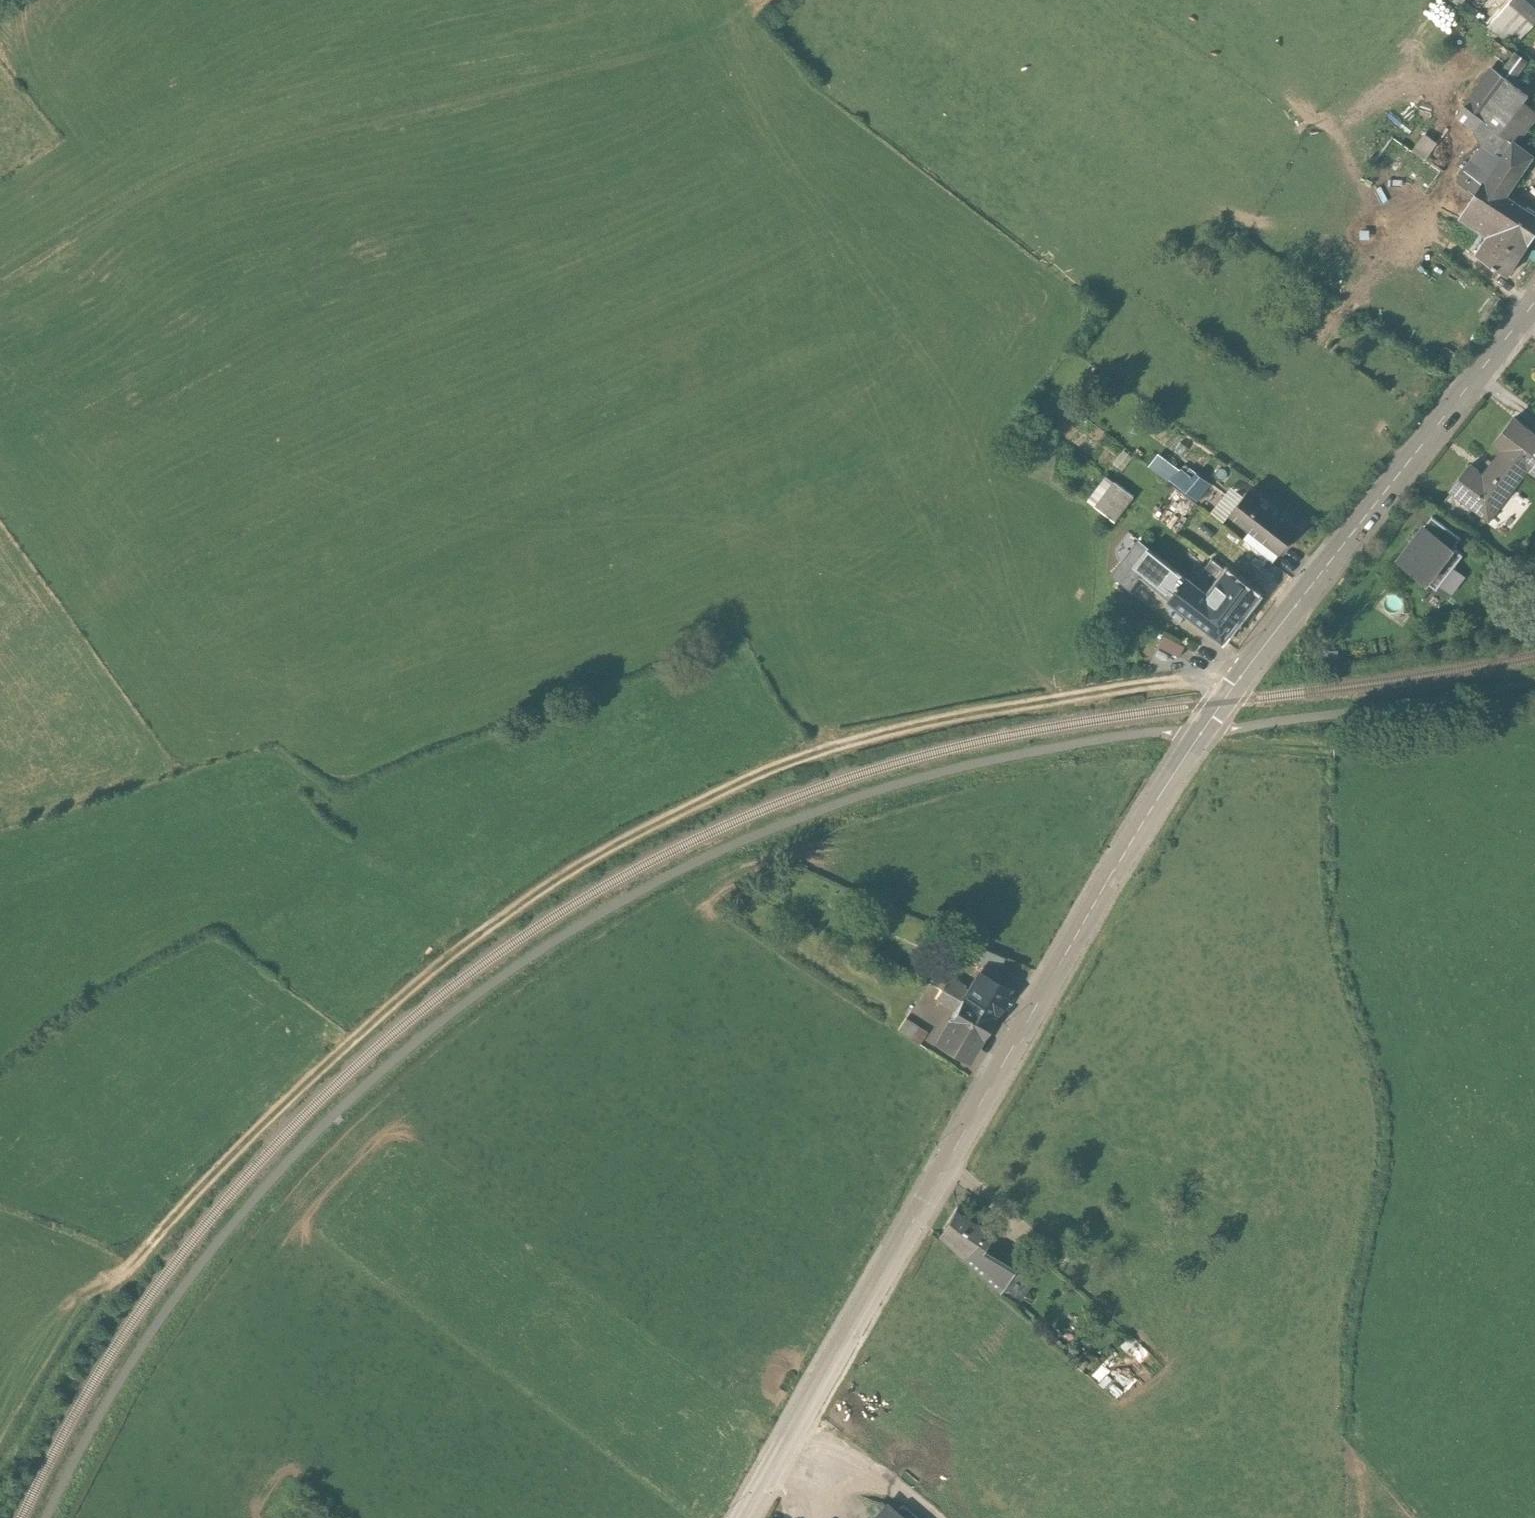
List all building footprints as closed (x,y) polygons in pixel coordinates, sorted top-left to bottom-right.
[(1531,0),(1487,0),(1477,11),(1507,37),(1534,5),(1534,3),(1531,0)] [(1530,103),(1488,71),(1459,110),(1501,142),(1530,103)] [(1428,158),(1440,140),(1427,132),(1416,149),(1428,158)] [(1505,286),(1534,243),(1534,220),(1509,202),(1534,164),(1534,162),(1512,145),(1499,163),(1477,148),(1452,184),(1476,201),(1458,226),(1487,245),(1473,264),(1505,286)] [(1491,464),(1515,482),(1525,468),(1534,475),(1534,438),(1512,421),(1493,446),(1500,451),(1491,464)] [(1192,481),(1159,457),(1151,468),(1197,502),(1209,484),(1196,475),(1192,481)]
